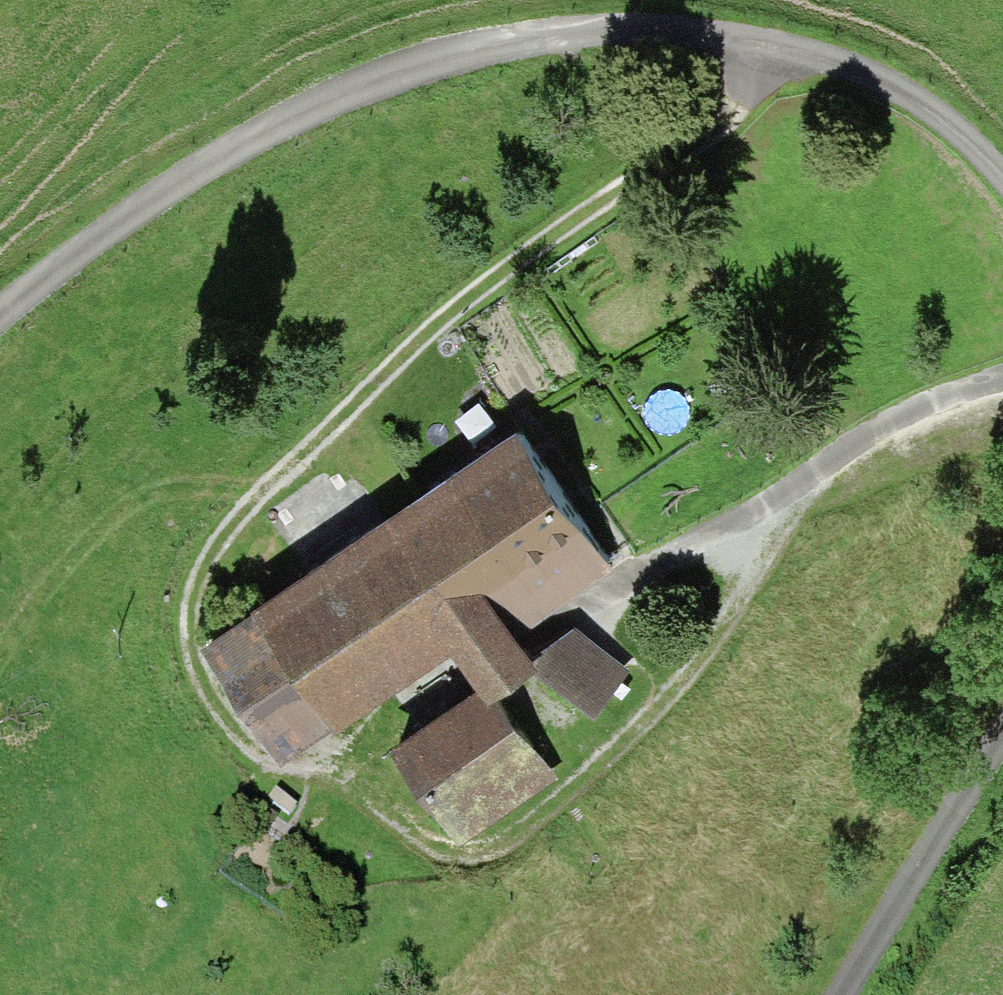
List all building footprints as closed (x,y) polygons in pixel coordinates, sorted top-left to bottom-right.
[(610,560),(522,431),(208,643),(285,755),(452,642),(470,669),(483,688),(526,658),(516,644),(507,630),(610,560)] [(593,714),(629,673),(579,628),(527,664),(593,714)] [(484,689),(390,753),(454,846),(548,782),(484,689)]
